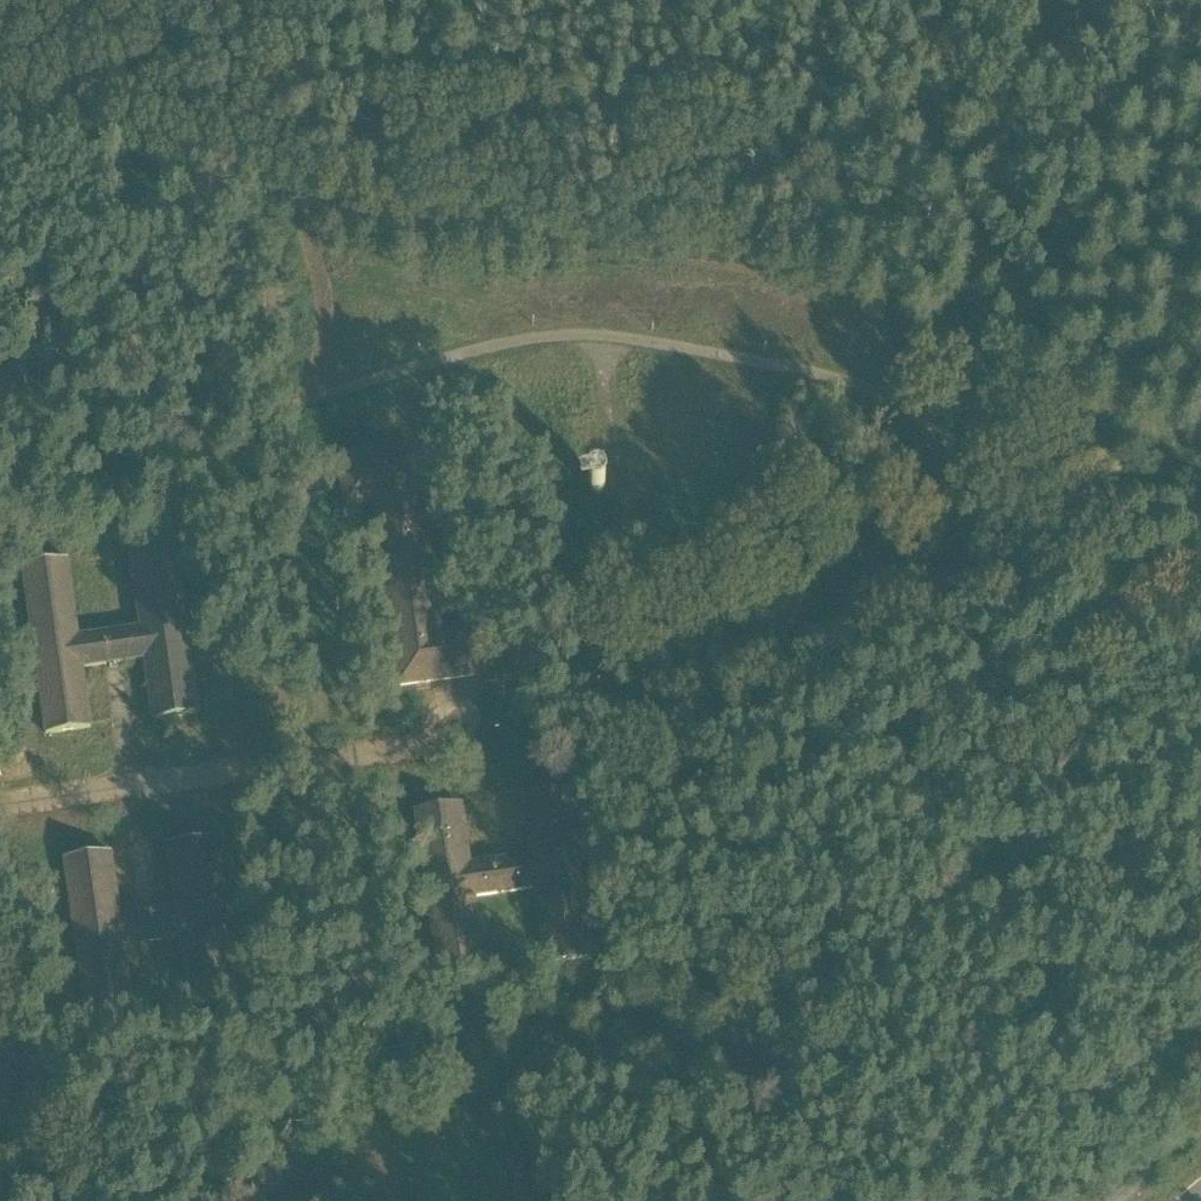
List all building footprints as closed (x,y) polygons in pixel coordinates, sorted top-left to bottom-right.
[(152,718),(198,713),(178,545),(130,551),(139,626),(76,634),(73,612),(38,617),(52,733),(93,728),(85,667),(145,660),(152,718)] [(480,859),(485,895),(534,889),(541,949),(587,943),(567,788),(521,794),(529,853),(480,859)] [(187,985),(234,979),(217,837),(167,843),(174,905),(121,912),(113,851),(64,857),(84,1019),(135,1013),(126,945),(181,939),(187,985)] [(477,945),(478,911),(446,911),(446,944),(477,945)]
